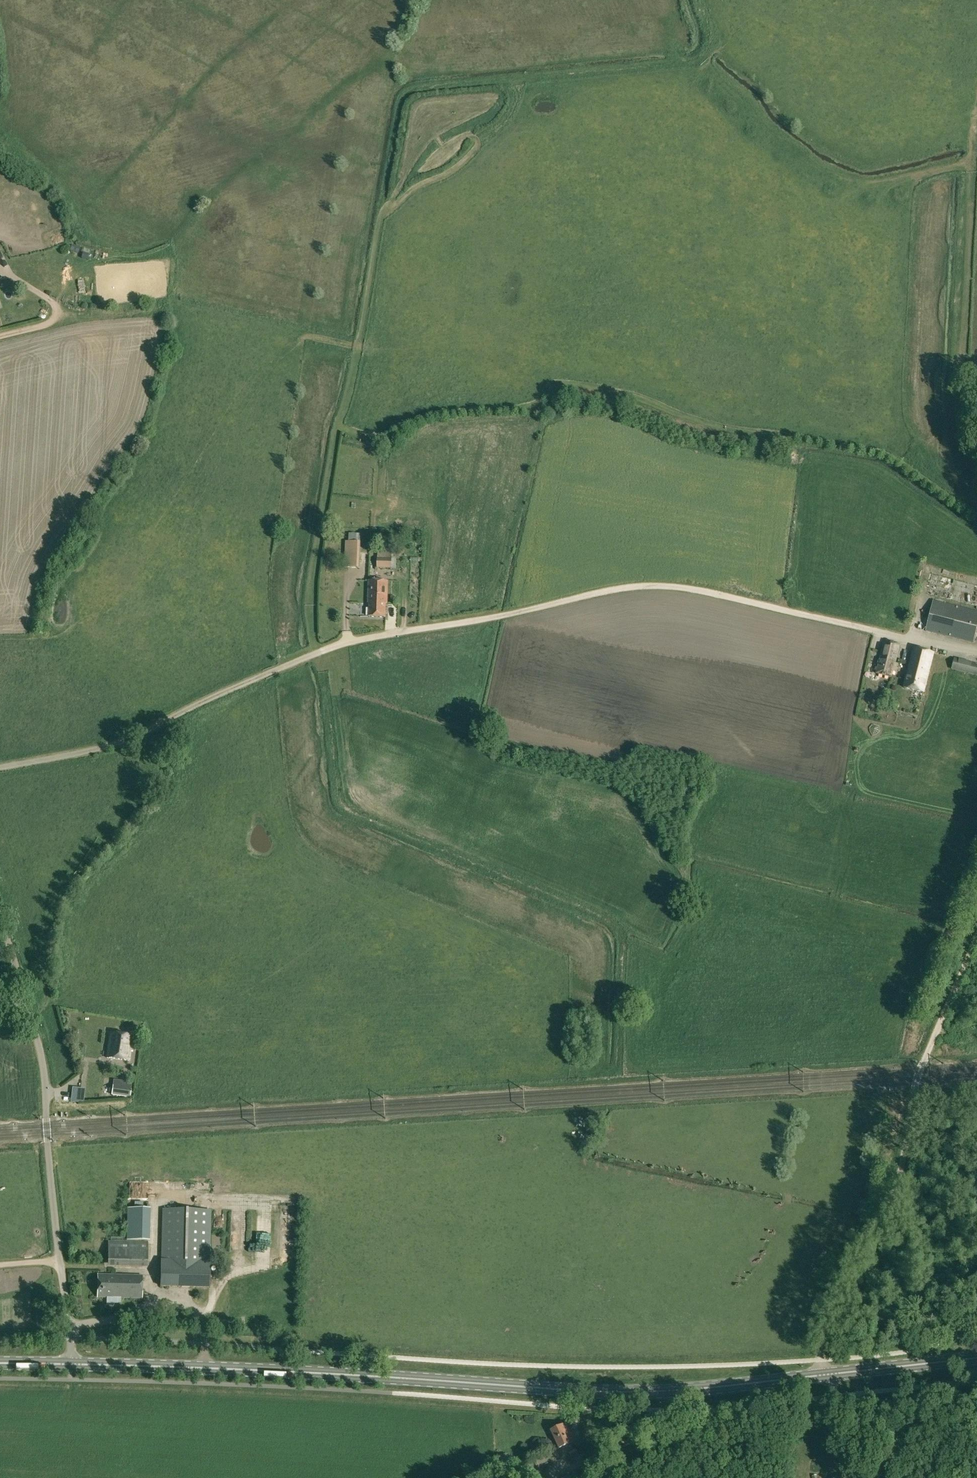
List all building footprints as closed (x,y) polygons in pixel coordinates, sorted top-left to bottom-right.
[(346,542),(344,566),(358,568),(360,543),(346,542)] [(378,558),(377,558),(377,568),(391,569),(392,558),(392,548),(378,547),(378,558)] [(369,581),(368,603),(369,603),(369,617),(385,617),(386,604),(387,604),(388,581),(369,581)] [(927,631),(973,643),(976,626),(976,612),(934,601),(926,631),(927,631)] [(877,673),(891,677),(899,645),(885,641),(877,673)] [(924,692),(933,654),(913,649),(904,687),(924,692)] [(954,658),(951,669),(976,676),(976,664),(954,658)] [(132,1036),(110,1033),(107,1058),(128,1061),(132,1036)] [(131,1088),(113,1085),(111,1095),(130,1097),(131,1088)] [(73,1087),(70,1102),(77,1102),(79,1088),(73,1087)] [(149,1242),(127,1242),(127,1240),(149,1241),(150,1209),(127,1208),(127,1237),(111,1237),(111,1242),(110,1242),(110,1262),(149,1263),(149,1242)] [(163,1209),(161,1286),(209,1288),(210,1210),(163,1209)] [(142,1298),(142,1276),(98,1275),(98,1297),(142,1298)] [(573,1433),(570,1434),(566,1424),(552,1431),(559,1448),(576,1440),(573,1433)] [(579,1455),(578,1452),(576,1449),(569,1453),(572,1459),(579,1455)] [(508,1454),(500,1455),(501,1468),(509,1467),(508,1454)]
